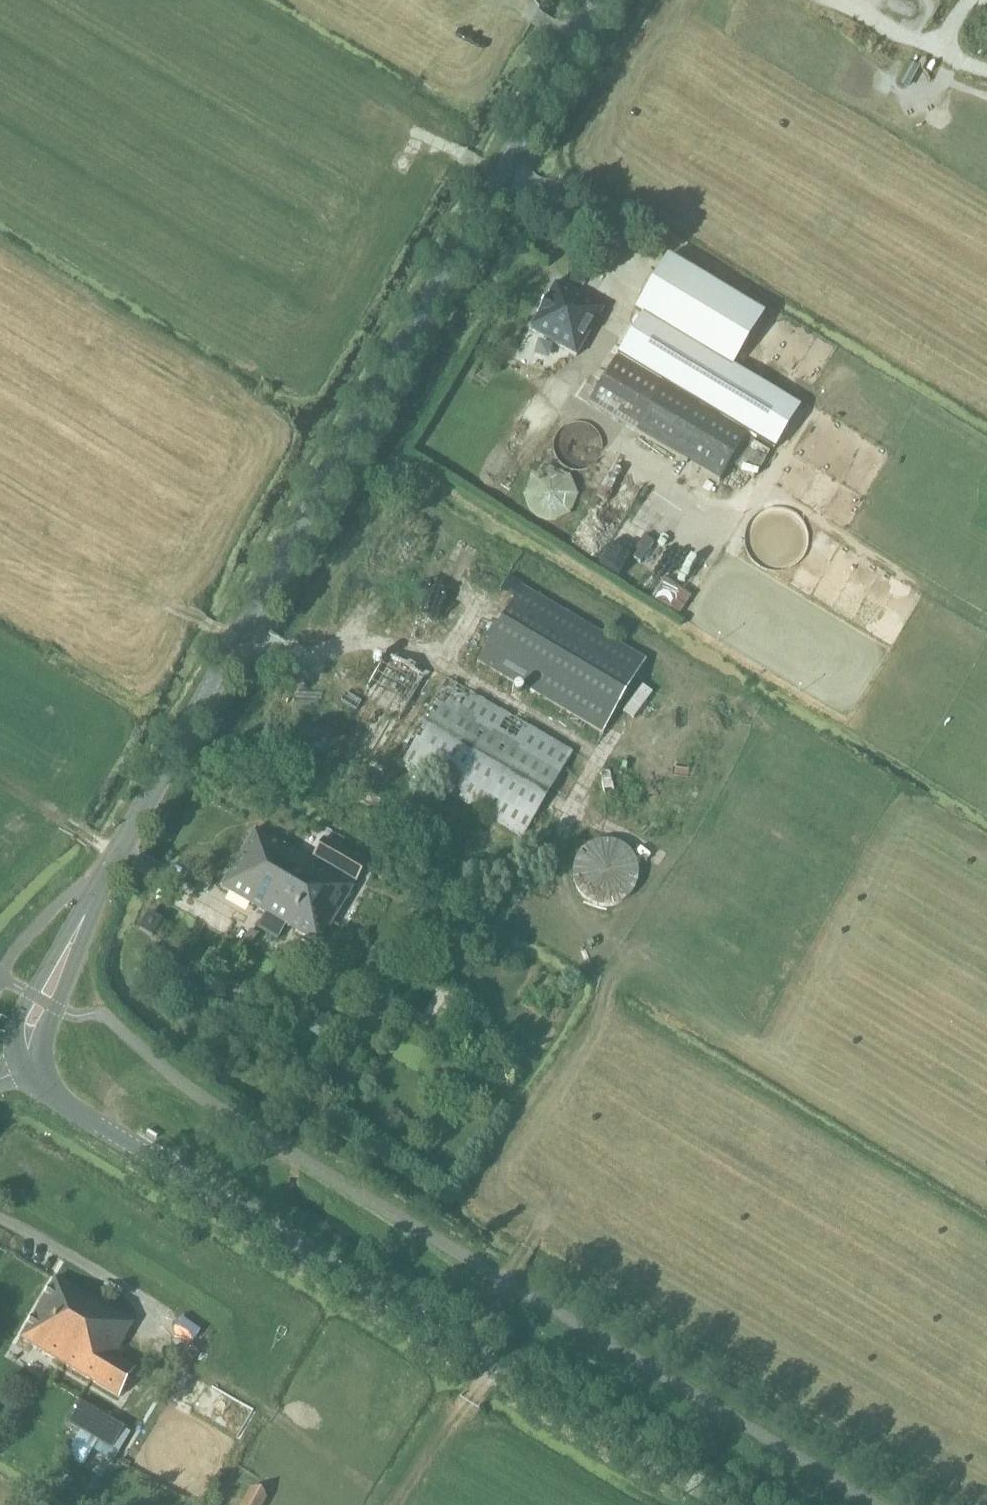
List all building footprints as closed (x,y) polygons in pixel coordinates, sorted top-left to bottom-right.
[(645,313),(619,353),(771,444),(796,403),(731,364),(761,312),(669,257),(638,309),(645,313)] [(558,284),(530,331),(556,346),(573,356),(577,359),(605,311),(558,284)] [(592,443),(592,442),(591,436),(590,432),(585,425),(578,420),(573,419),(569,418),(561,419),(556,422),(552,425),(549,428),(547,432),(545,436),(545,441),(545,445),(546,450),(548,454),(551,458),(558,463),(563,465),(567,466),(571,465),(577,464),(584,460),(587,456),(590,452),(591,447),(592,443)] [(567,489),(567,488),(566,483),(565,478),(559,470),(556,467),(552,465),(546,463),(542,462),(537,462),(531,463),(527,465),(522,469),(518,473),(516,478),(514,483),(513,488),(514,493),(515,498),(517,502),(521,507),(524,510),(528,512),(535,515),(538,515),(543,515),(549,514),(553,512),(558,508),(561,505),(564,500),(566,495),(567,489)] [(641,564),(655,543),(645,537),(631,557),(641,564)] [(604,734),(647,662),(523,588),(524,586),(510,577),(502,591),(516,600),(479,662),(527,691),(528,690),(604,734)] [(447,680),(398,764),(524,838),(573,753),(447,680)] [(255,831),(222,889),(266,915),(258,929),(279,941),(287,927),(318,945),(329,927),(330,928),(331,929),(354,889),(255,831)] [(622,870),(622,869),(621,862),(620,857),(617,852),(612,847),(607,843),(603,841),(596,839),(591,839),(587,839),(579,842),(574,845),(569,848),(566,853),(563,858),(561,864),(561,870),(562,876),(564,882),(567,887),(571,892),(575,895),(580,897),(586,899),(592,900),(597,899),(604,897),(608,895),(612,892),(616,887),(619,882),(621,876),(622,870)] [(326,840),(315,859),(357,883),(368,865),(326,840)] [(153,938),(162,922),(149,914),(140,931),(153,938)] [(312,1024),(333,1037),(340,1025),(319,1013),(312,1024)] [(121,1398),(137,1370),(116,1357),(134,1325),(56,1278),(21,1338),(121,1398)] [(112,1451),(125,1430),(79,1402),(67,1423),(112,1451)] [(268,1500),(250,1489),(242,1504),(265,1504),(268,1500)]
